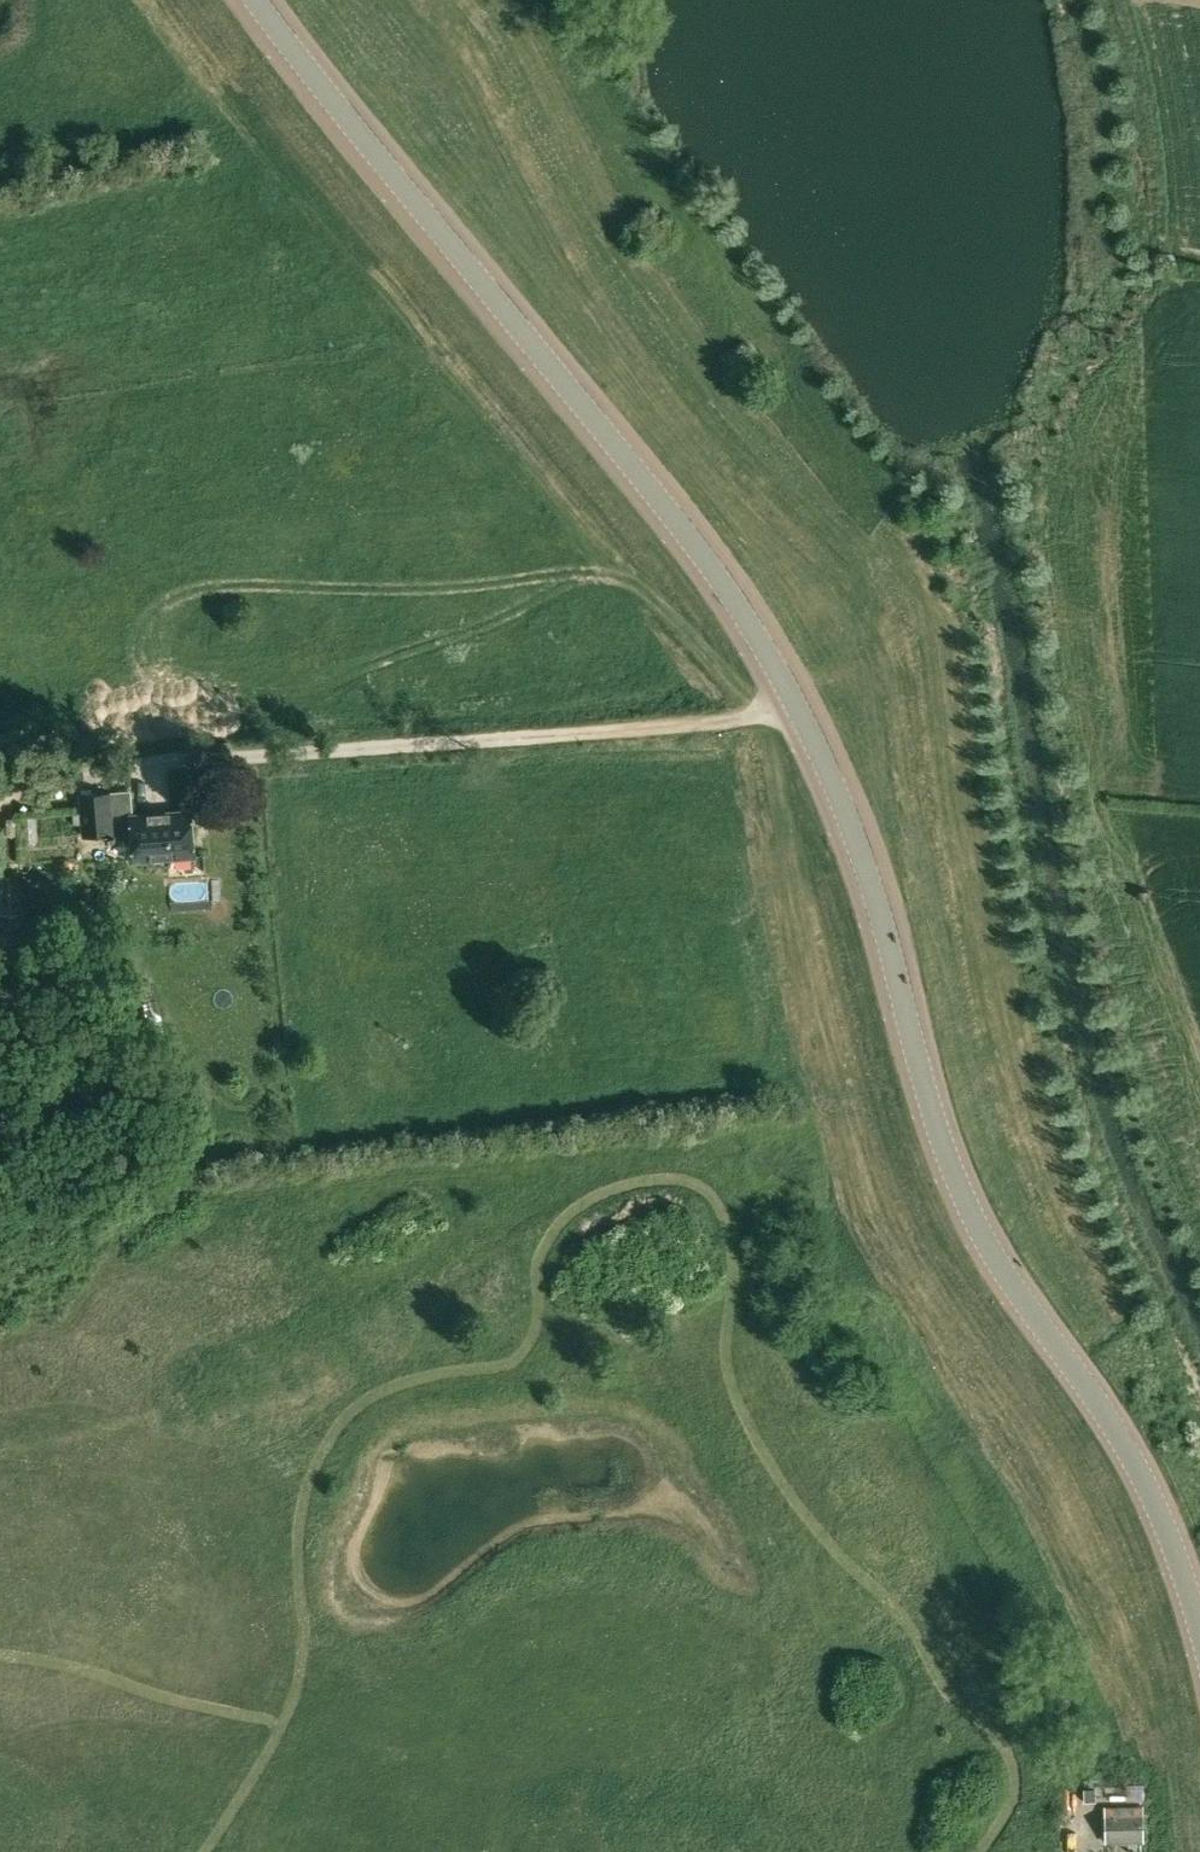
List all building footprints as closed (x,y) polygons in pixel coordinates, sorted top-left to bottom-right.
[(130,837),(132,863),(155,862),(160,868),(173,867),(176,861),(176,860),(196,859),(192,808),(130,813),(129,793),(81,797),(84,836),(111,834),(111,838),(130,837)] [(1085,1792),(1085,1802),(1096,1802),(1095,1791),(1085,1792)] [(1144,1840),(1143,1814),(1105,1815),(1105,1841),(1144,1840)]
